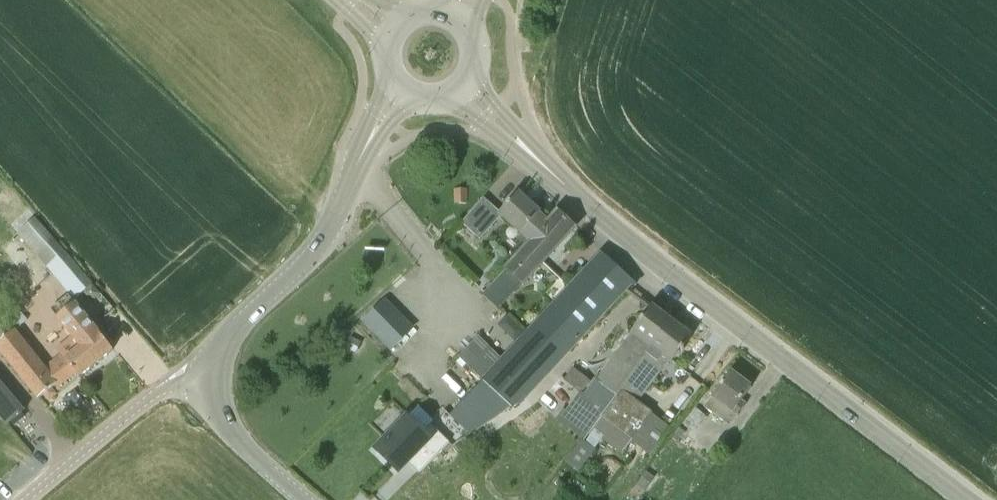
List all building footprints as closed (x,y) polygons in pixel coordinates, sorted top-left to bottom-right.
[(517,230),(530,242),(530,243),(549,223),(539,214),(540,213),(519,193),(500,213),(484,198),(462,223),(480,240),(502,216),(517,230)] [(526,286),(575,228),(558,213),(549,223),(530,243),(530,242),(483,294),(499,309),(524,284),(526,286)] [(17,234),(74,298),(92,283),(35,218),(17,234)] [(484,381),(451,415),(470,434),(471,435),(482,427),(483,427),(505,411),(528,396),(537,388),(547,377),(637,284),(603,253),(503,360),(484,381)] [(363,316),(393,347),(417,323),(388,292),(363,316)] [(77,305),(59,320),(72,336),(75,339),(94,325),(77,305)] [(652,306),(597,379),(616,395),(671,320),(652,306)] [(604,413),(594,427),(624,450),(632,440),(653,413),(637,401),(668,361),(672,365),(692,336),(671,320),(616,395),(617,395),(609,406),(606,410),(604,413)] [(56,366),(50,371),(59,382),(74,370),(80,377),(114,350),(94,326),(94,325),(75,339),(72,336),(56,350),(59,354),(51,360),(56,366)] [(39,398),(44,394),(49,400),(57,394),(52,388),(59,382),(50,371),(16,329),(0,342),(0,349),(39,398)] [(460,352),(480,373),(501,353),(481,332),(460,352)] [(574,367),(564,380),(566,381),(579,392),(580,393),(581,391),(583,392),(592,382),(589,379),(574,367)] [(732,371),(705,407),(730,426),(738,415),(746,406),(740,402),(752,387),(732,371)] [(7,423),(10,421),(25,409),(0,380),(0,415),(7,423)] [(563,411),(556,420),(584,440),(592,430),(594,427),(604,413),(606,410),(583,392),(581,391),(580,393),(565,413),(563,411)] [(684,424),(693,432),(706,415),(696,408),(684,424)] [(431,424),(424,432),(408,416),(376,450),(393,467),(403,457),(420,473),(450,442),(431,424)] [(646,471),(637,483),(645,489),(654,477),(646,471)]
